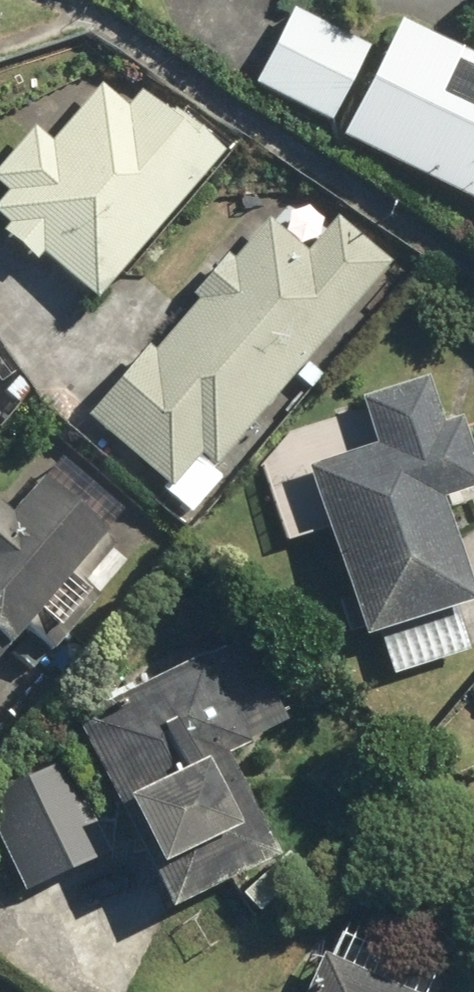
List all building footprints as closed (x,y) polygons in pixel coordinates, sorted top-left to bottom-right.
[(289,9),(252,85),(329,122),(366,46),(289,9)] [(336,137),(473,207),(473,61),(395,21),(336,137)] [(50,143),(32,128),(0,165),(0,189),(5,193),(0,199),(0,220),(5,224),(0,231),(0,235),(33,263),(40,255),(94,301),(223,152),(174,110),(169,116),(140,91),(126,108),(100,86),(50,143)] [(150,354),(143,348),(84,416),(170,490),(200,456),(212,467),(390,263),(337,217),(305,253),(268,221),(232,262),(225,255),(190,294),(197,301),(150,354)] [(373,446),(305,467),(358,637),(379,630),(393,675),(466,652),(452,607),(470,601),(438,500),(473,489),(473,470),(457,415),(438,421),(424,376),(358,396),(373,446)] [(20,629),(50,655),(99,600),(81,584),(113,547),(37,480),(5,516),(0,511),(0,651),(20,629)] [(246,745),(202,654),(71,717),(165,909),(276,855),(227,754),(246,745)] [(66,757),(0,788),(0,826),(30,888),(110,850),(66,757)] [(328,950),(308,991),(422,991),(328,950)]
